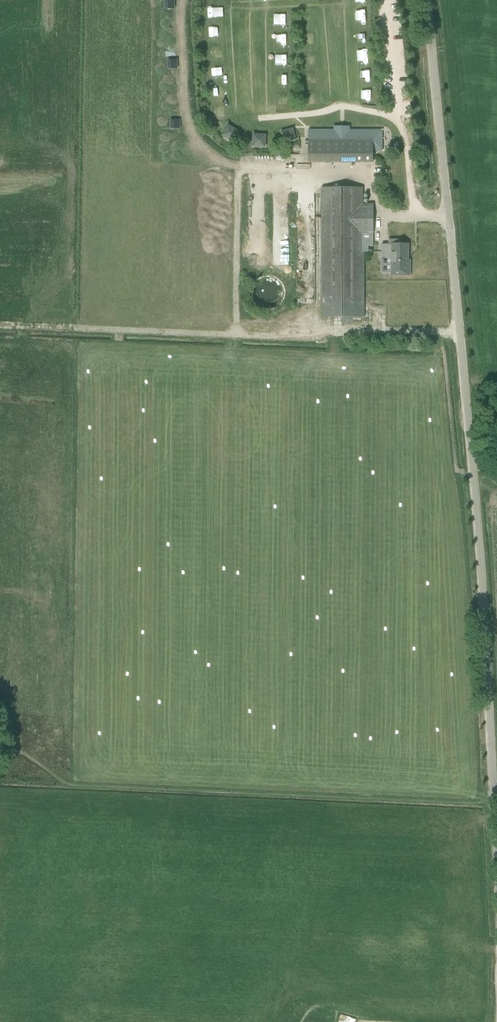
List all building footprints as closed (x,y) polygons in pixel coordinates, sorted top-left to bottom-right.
[(289,27),(289,18),(277,18),(277,27),(289,27)] [(370,33),(360,33),(360,42),(370,42),(370,33)] [(277,48),(290,47),(289,37),(277,38),(277,48)] [(307,46),(316,46),(316,38),(307,38),(307,46)] [(369,49),(363,50),(364,62),(371,61),(369,49)] [(277,56),(278,68),(289,67),(289,56),(277,56)] [(304,56),(304,65),(318,65),(318,56),(304,56)] [(210,78),(227,77),(227,69),(210,70),(210,78)] [(364,70),(365,89),(374,89),(373,70),(364,70)] [(289,86),(289,75),(277,75),(278,87),(289,86)] [(228,90),(214,90),(214,98),(228,98),(228,90)] [(374,99),(374,91),(359,92),(360,100),(374,99)] [(290,95),(280,95),(279,105),(290,105),(290,95)] [(215,122),(226,120),(225,111),(214,112),(215,122)] [(309,131),(312,131),(312,141),(309,141),(309,163),(373,163),(373,152),(382,152),(382,131),(349,131),(349,127),(334,127),(334,131),(309,131)] [(232,142),(236,134),(227,128),(222,136),(232,142)] [(295,140),(293,132),(282,135),(284,144),(295,140)] [(265,147),(265,138),(253,138),(253,146),(265,147)] [(362,188),(322,188),(321,188),(321,318),(364,318),(364,252),(368,252),(368,246),(373,246),(373,205),(362,205),(362,188)] [(407,260),(407,244),(400,244),(400,240),(388,240),(388,245),(381,245),(381,258),(392,258),(392,274),(410,274),(410,260),(407,260)] [(285,290),(285,289),(284,287),(284,285),(283,284),(282,283),(281,281),(279,280),(278,279),(277,278),(275,277),(274,277),(272,276),(270,276),(269,276),(267,276),(265,276),(263,277),(262,277),(260,278),(259,279),(257,280),(256,281),(255,282),(254,283),(253,285),(252,286),(252,288),(251,290),(251,291),(251,293),(251,295),(251,296),(251,298),(252,300),(253,301),(254,303),(255,304),(256,305),(257,307),(258,308),(260,308),(261,309),(263,310),(265,310),(266,311),(268,311),(270,311),(271,310),(273,310),(275,309),(276,309),(278,308),(279,307),(280,306),(281,305),(282,303),(283,302),(284,300),(285,299),(285,297),(285,295),(286,294),(286,292),(285,290)]
